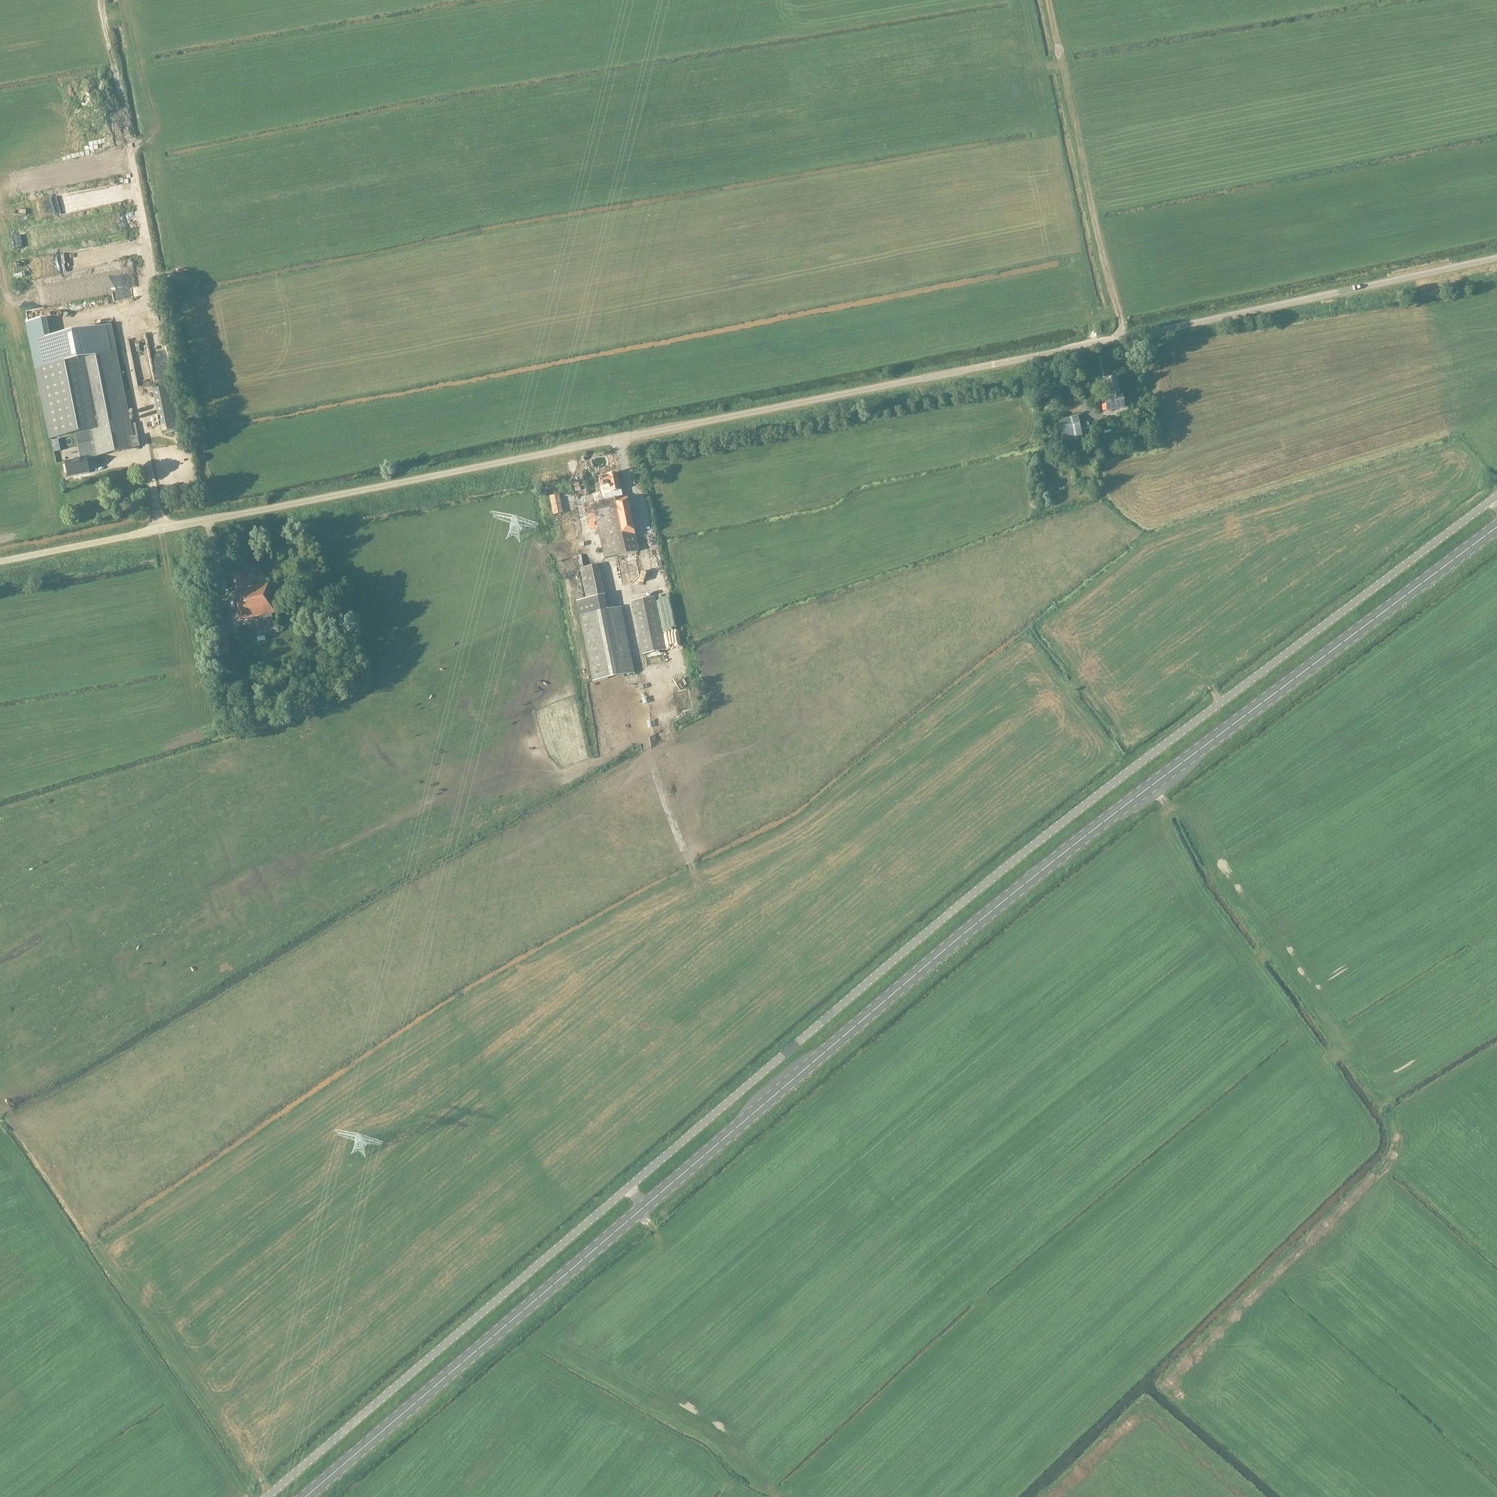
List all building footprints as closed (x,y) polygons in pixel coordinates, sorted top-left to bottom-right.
[(35,326),(47,323),(44,313),(33,316),(35,326)] [(150,362),(160,362),(159,334),(149,335),(150,362)] [(65,462),(68,478),(89,473),(86,458),(135,448),(116,352),(56,364),(53,353),(34,357),(50,439),(75,434),(80,459),(65,462)] [(1119,391),(1116,378),(1106,380),(1109,398),(1104,399),(1106,411),(1124,408),(1120,391),(1119,391)] [(172,386),(153,390),(161,434),(181,430),(172,386)] [(1081,439),(1077,417),(1058,421),(1062,443),(1081,439)] [(174,434),(176,444),(184,443),(181,432),(174,434)] [(598,478),(603,502),(593,504),(596,520),(604,558),(625,554),(637,551),(626,497),(621,499),(616,474),(598,478)] [(562,512),(558,494),(549,496),(552,514),(562,512)] [(593,504),(585,505),(588,522),(596,520),(593,504)] [(604,598),(597,565),(579,569),(586,601),(604,598)] [(270,613),(272,613),(275,612),(268,582),(252,586),(250,578),(246,579),(244,572),(232,575),(241,620),(261,616),(263,622),(237,629),(241,643),(282,632),(281,627),(277,628),(275,619),(272,620),(270,613)] [(653,597),(632,601),(630,602),(641,655),(645,654),(646,659),(660,656),(660,651),(664,651),(653,597)] [(620,607),(609,610),(578,616),(591,682),(633,674),(620,607)] [(670,694),(679,716),(689,712),(680,690),(670,694)]
